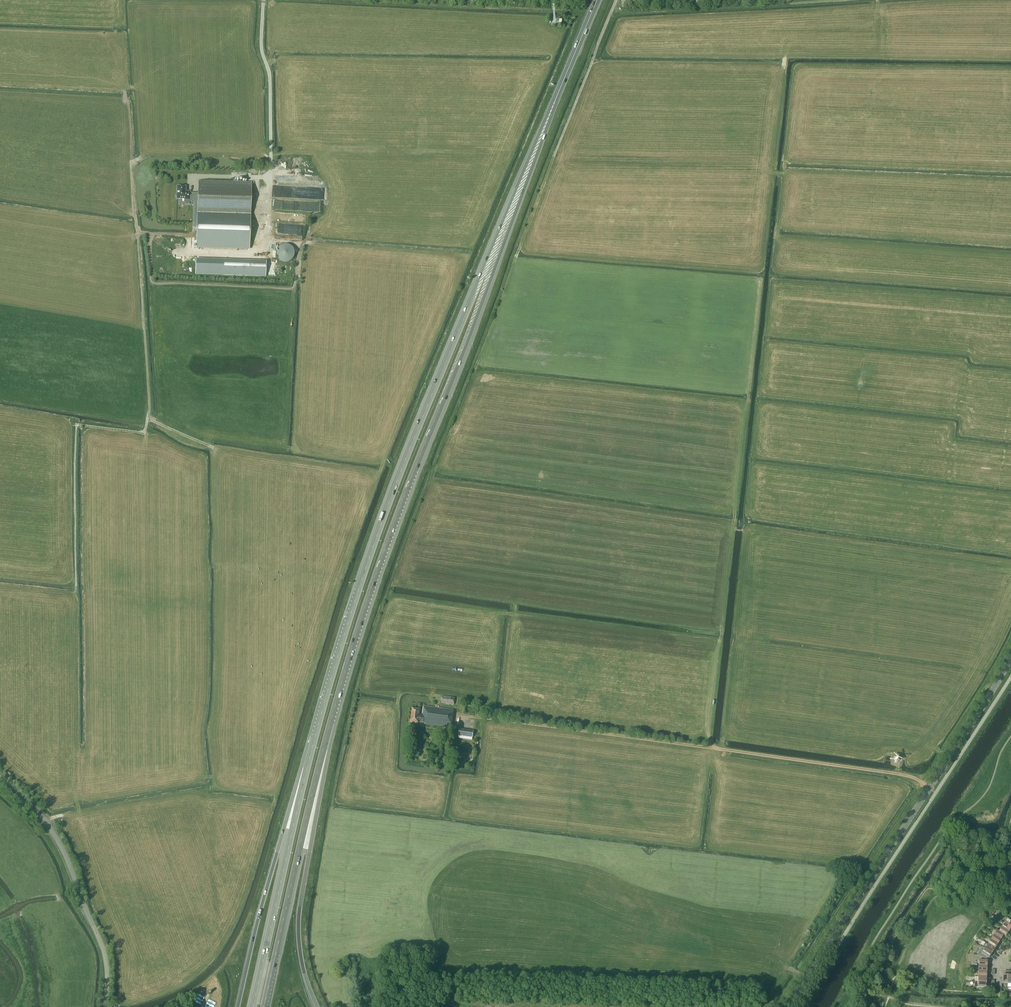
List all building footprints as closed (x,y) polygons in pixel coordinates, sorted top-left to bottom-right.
[(196,247),(249,249),(251,183),(198,181),(198,193),(185,192),(185,187),(177,186),(177,193),(176,194),(176,195),(176,196),(176,197),(177,198),(185,199),(189,200),(189,199),(192,199),(192,201),(198,201),(196,247)] [(277,252),(277,253),(277,254),(277,255),(277,256),(278,256),(278,257),(278,258),(279,259),(280,260),(281,260),(281,261),(282,261),(283,262),(284,262),(285,262),(286,262),(287,262),(288,262),(289,262),(290,261),(291,261),(291,260),(292,260),(293,259),(294,258),(294,257),(294,256),(295,256),(295,255),(295,254),(295,253),(295,252),(295,251),(294,250),(294,249),(294,248),(293,248),(293,247),(292,247),(291,246),(290,245),(289,245),(288,245),(288,244),(287,244),(286,244),(285,244),(284,244),(284,245),(283,245),(282,245),(281,246),(280,247),(279,247),(279,248),(278,248),(278,249),(278,250),(277,251),(277,252)] [(224,259),(223,275),(249,276),(265,276),(266,261),(250,260),(224,259)] [(441,703),(454,704),(455,697),(442,696),(441,703)] [(424,724),(451,727),(453,710),(423,706),(422,714),(419,714),(420,709),(412,708),(410,722),(418,723),(418,722),(424,723),(424,724)] [(473,731),(459,729),(458,736),(472,738),(473,731)] [(1010,928),(1010,927),(1004,922),(1001,927),(1009,932),(1010,928)] [(1006,936),(1009,932),(1001,927),(998,931),(998,932),(1004,935),(1006,936)] [(998,932),(998,931),(996,930),(994,935),(1001,939),(1004,935),(998,932)] [(1001,939),(994,935),(991,939),(998,944),(1001,939)] [(995,949),(998,944),(991,939),(988,944),(995,949)] [(995,949),(988,944),(985,948),(992,953),(995,949)] [(989,958),(992,953),(985,948),(984,949),(982,948),(977,956),(983,958),(986,958),(987,959),(988,957),(989,958)]
